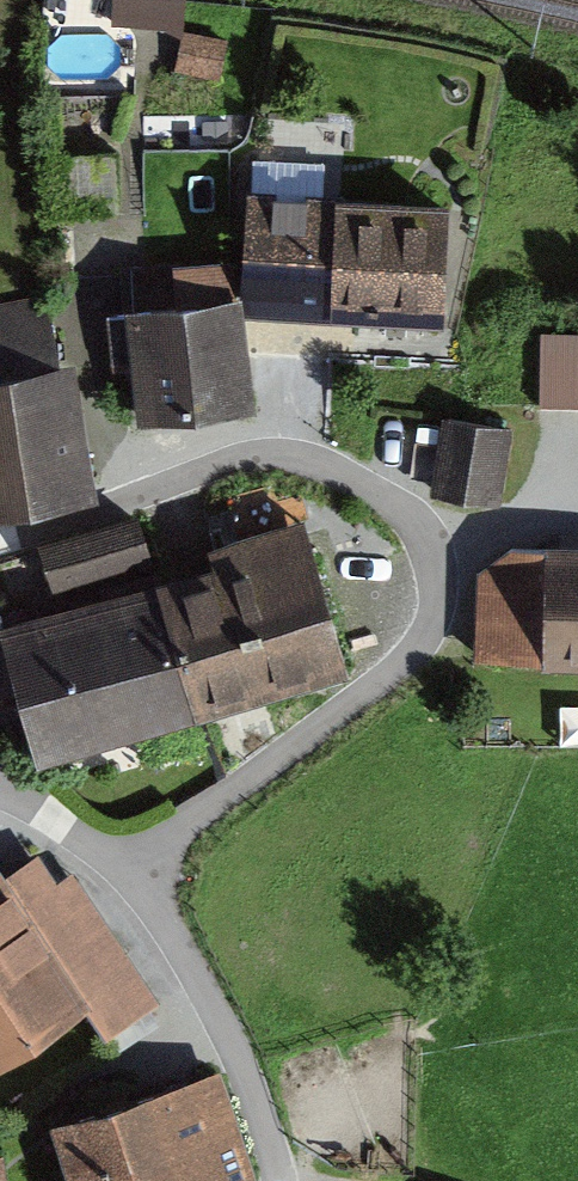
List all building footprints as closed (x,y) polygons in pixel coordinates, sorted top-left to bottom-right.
[(188,66),(231,67),(232,31),(189,29),(188,66)] [(443,335),(453,218),(261,203),(252,319),(443,335)] [(96,500),(50,298),(0,308),(0,518),(96,500)] [(238,306),(123,318),(137,429),(253,416),(238,306)] [(540,340),(539,410),(577,410),(577,340),(540,340)] [(509,433),(444,424),(432,494),(497,501),(509,433)] [(0,628),(0,638),(29,753),(344,673),(312,549),(0,628)] [(476,552),(466,665),(577,672),(577,556),(476,552)] [(0,820),(0,1075),(119,992),(0,820)] [(216,1066),(39,1122),(61,1180),(255,1180),(216,1066)]
